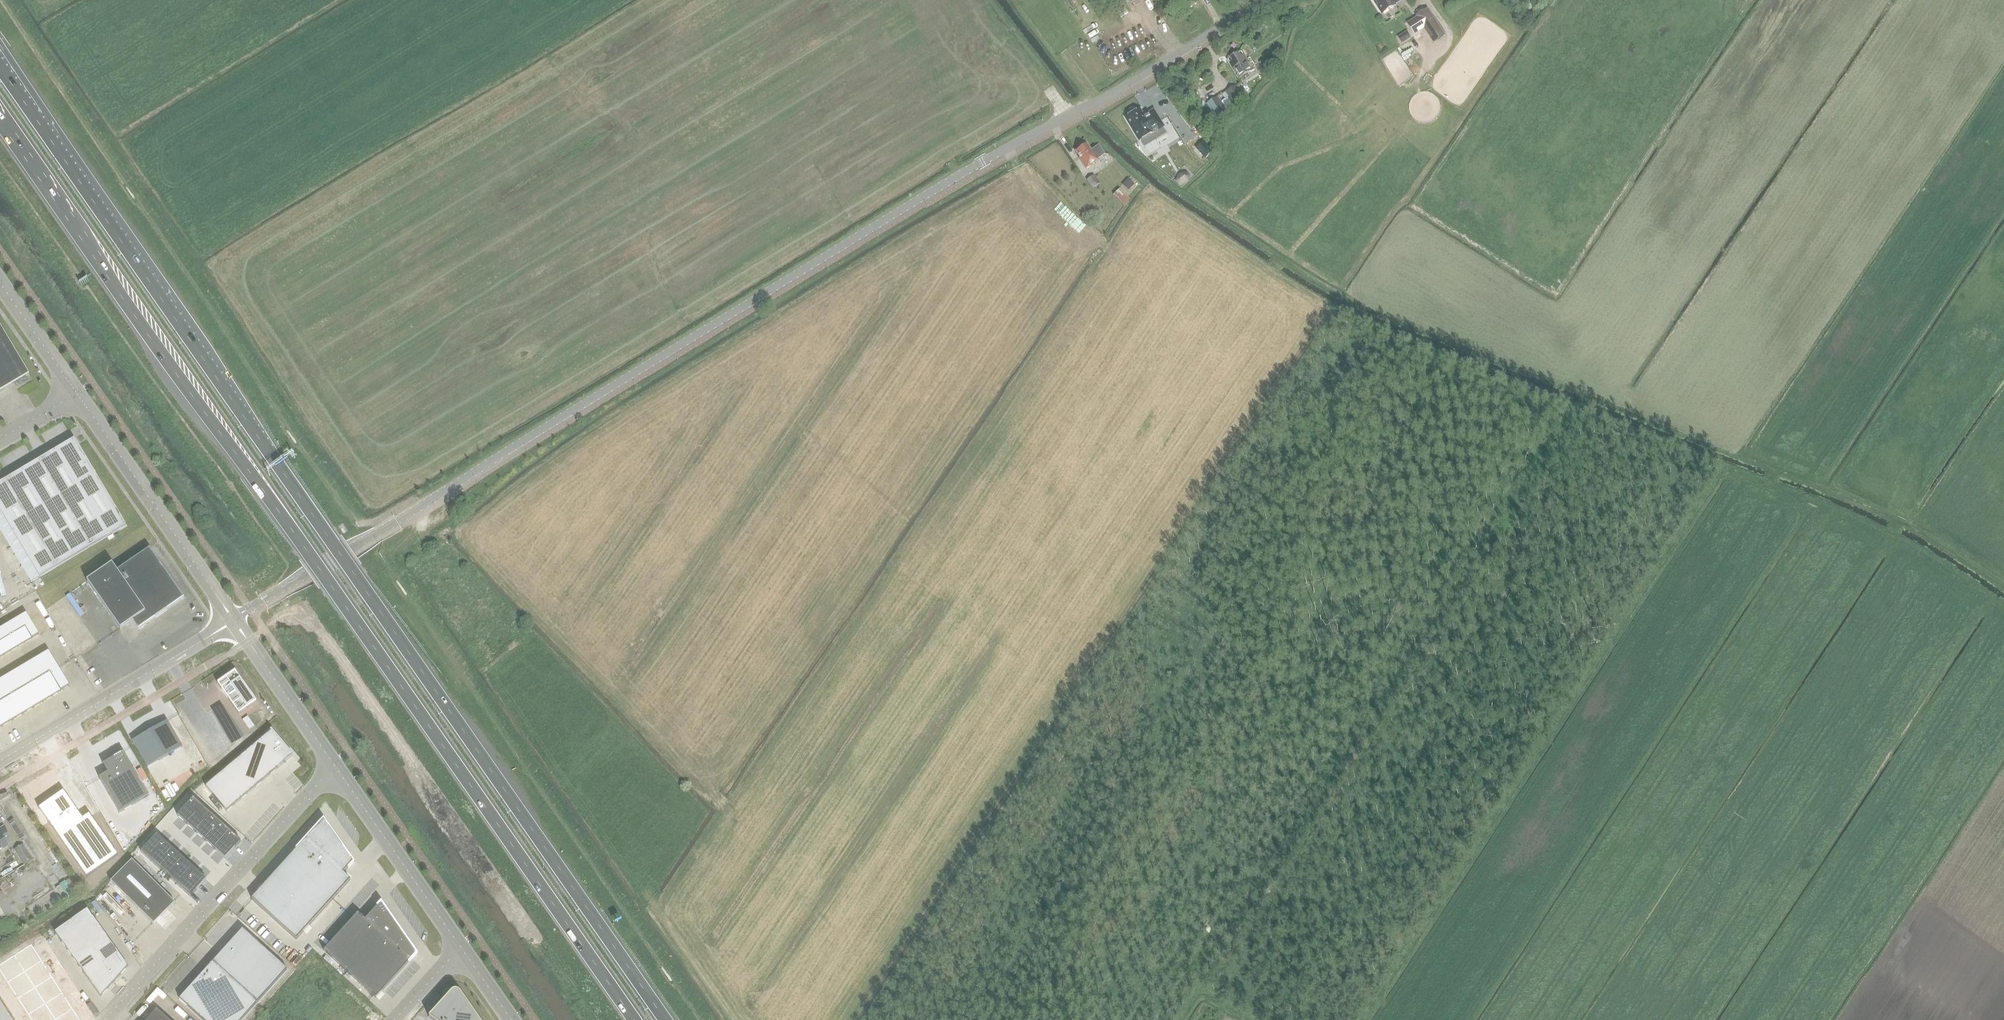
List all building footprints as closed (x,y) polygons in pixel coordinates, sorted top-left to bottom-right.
[(1196,0),(1178,0),(1184,11),(1198,4),(1196,0)] [(1401,0),(1373,0),(1382,14),(1395,5),(1395,4),(1401,0)] [(1115,12),(1118,18),(1130,11),(1127,6),(1115,12)] [(1444,36),(1427,9),(1416,16),(1417,18),(1407,24),(1414,35),(1425,29),(1434,43),(1444,36)] [(1407,32),(1402,35),(1406,41),(1411,38),(1407,32)] [(1239,80),(1254,71),(1244,55),(1241,57),(1239,53),(1231,58),(1233,62),(1229,64),(1239,80)] [(1245,100),(1237,86),(1225,93),(1234,107),(1245,100)] [(1227,112),(1218,97),(1206,104),(1215,119),(1227,112)] [(1126,118),(1140,141),(1163,127),(1154,112),(1144,118),(1139,110),(1126,118)] [(1091,151),(1086,144),(1075,151),(1080,158),(1079,159),(1086,169),(1099,160),(1098,159),(1105,155),(1098,146),(1091,151)] [(1210,155),(1201,144),(1195,149),(1205,160),(1210,155)] [(1092,189),(1099,184),(1093,175),(1086,180),(1092,189)] [(1126,180),(1119,187),(1125,193),(1132,187),(1126,180)] [(1113,195),(1123,205),(1129,200),(1119,189),(1113,195)] [(5,389),(5,388),(13,384),(21,379),(22,379),(0,342),(0,392),(5,389)] [(48,456),(41,460),(22,471),(15,475),(5,481),(15,498),(0,507),(0,511),(39,577),(31,582),(126,526),(104,489),(78,446),(77,445),(69,443),(48,456)] [(162,572),(155,562),(156,557),(149,548),(141,554),(125,565),(124,565),(116,571),(112,564),(87,582),(120,630),(132,622),(138,630),(184,598),(167,573),(162,572)] [(26,614),(20,618),(26,629),(33,624),(26,614)] [(20,618),(13,622),(19,633),(26,629),(20,618)] [(13,622),(6,626),(12,637),(19,633),(13,622)] [(33,624),(26,629),(32,639),(39,635),(33,624)] [(0,629),(0,632),(5,641),(12,637),(6,626),(0,629)] [(26,629),(19,633),(25,643),(32,639),(26,629)] [(19,633),(12,637),(18,647),(25,643),(19,633)] [(12,637),(5,641),(11,651),(18,647),(12,637)] [(0,644),(0,648),(5,656),(11,651),(5,641),(0,644)] [(49,652),(39,657),(50,675),(59,669),(49,652)] [(39,657),(30,663),(40,680),(50,675),(39,657)] [(30,663),(21,668),(31,686),(40,680),(30,663)] [(21,668),(11,674),(22,692),(31,686),(21,668)] [(59,669),(50,675),(60,692),(70,687),(59,669)] [(257,703),(235,672),(218,684),(239,715),(257,703)] [(11,674),(2,680),(12,697),(22,692),(11,674)] [(50,675),(40,680),(51,698),(60,692),(50,675)] [(0,681),(0,698),(3,703),(12,697),(2,680),(0,681)] [(40,680),(31,686),(41,703),(51,698),(40,680)] [(31,686),(22,692),(32,709),(41,703),(31,686)] [(22,692),(12,697),(23,715),(32,709),(22,692)] [(12,697),(3,703),(13,720),(23,715),(12,697)] [(0,704),(0,719),(4,726),(13,720),(3,703),(0,704)] [(248,716),(243,720),(246,725),(251,721),(248,716)] [(174,717),(156,728),(172,754),(189,743),(174,717)] [(172,754),(156,728),(139,738),(154,764),(172,754)] [(272,731),(250,750),(271,775),(293,756),(272,731)] [(250,750),(235,762),(256,787),(271,775),(250,750)] [(124,752),(103,765),(108,773),(99,778),(120,813),(149,796),(124,752)] [(235,762),(220,774),(242,799),(256,787),(235,762)] [(220,774),(205,787),(227,812),(242,799),(220,774)] [(89,815),(83,819),(64,791),(39,809),(87,878),(118,856),(89,815)] [(188,825),(203,808),(194,799),(178,816),(188,825)] [(197,833),(212,816),(203,808),(188,825),(197,833)] [(206,842),(222,825),(212,816),(197,833),(206,842)] [(9,823),(20,840),(25,837),(14,820),(9,823)] [(323,820),(251,899),(296,940),(350,880),(343,873),(348,868),(348,869),(354,862),(342,845),(341,846),(323,820)] [(216,850),(231,833),(222,825),(206,842),(216,850)] [(12,841),(4,827),(0,829),(0,851),(8,846),(7,844),(12,841)] [(216,850),(225,859),(241,842),(231,833),(216,850)] [(167,845),(157,836),(141,853),(151,862),(167,845)] [(25,843),(14,850),(23,865),(34,858),(25,843)] [(167,845),(151,862),(161,871),(176,854),(167,845)] [(161,871),(171,879),(186,862),(176,854),(161,871)] [(154,925),(175,903),(132,861),(111,882),(154,925)] [(186,862),(171,879),(181,888),(196,871),(186,862)] [(181,888),(190,897),(206,880),(196,871),(181,888)] [(358,914),(324,951),(376,998),(416,954),(381,903),(365,920),(358,914)] [(87,909),(54,932),(99,998),(127,967),(87,909)] [(179,999),(202,1019),(241,1019),(287,969),(243,929),(179,999)] [(31,945),(14,956),(25,972),(42,961),(31,945)] [(0,965),(0,971),(8,983),(25,972),(14,956),(0,965)] [(42,961),(25,972),(35,988),(52,977),(42,961)] [(25,972),(8,983),(18,999),(35,988),(25,972)] [(52,977),(35,988),(45,1004),(62,993),(52,977)] [(474,983),(468,987),(475,998),(481,994),(474,983)] [(35,988),(18,999),(28,1015),(45,1004),(35,988)] [(62,993),(45,1004),(55,1019),(72,1009),(62,993)] [(433,1010),(442,999),(436,994),(426,1004),(433,1010)] [(461,998),(460,997),(459,996),(457,996),(454,996),(452,998),(432,1019),(477,1019),(461,998)] [(28,1015),(31,1019),(55,1019),(45,1004),(28,1015)] [(55,1019),(79,1019),(72,1009),(55,1019)] [(147,1019),(168,1019),(157,1009),(147,1019)]
